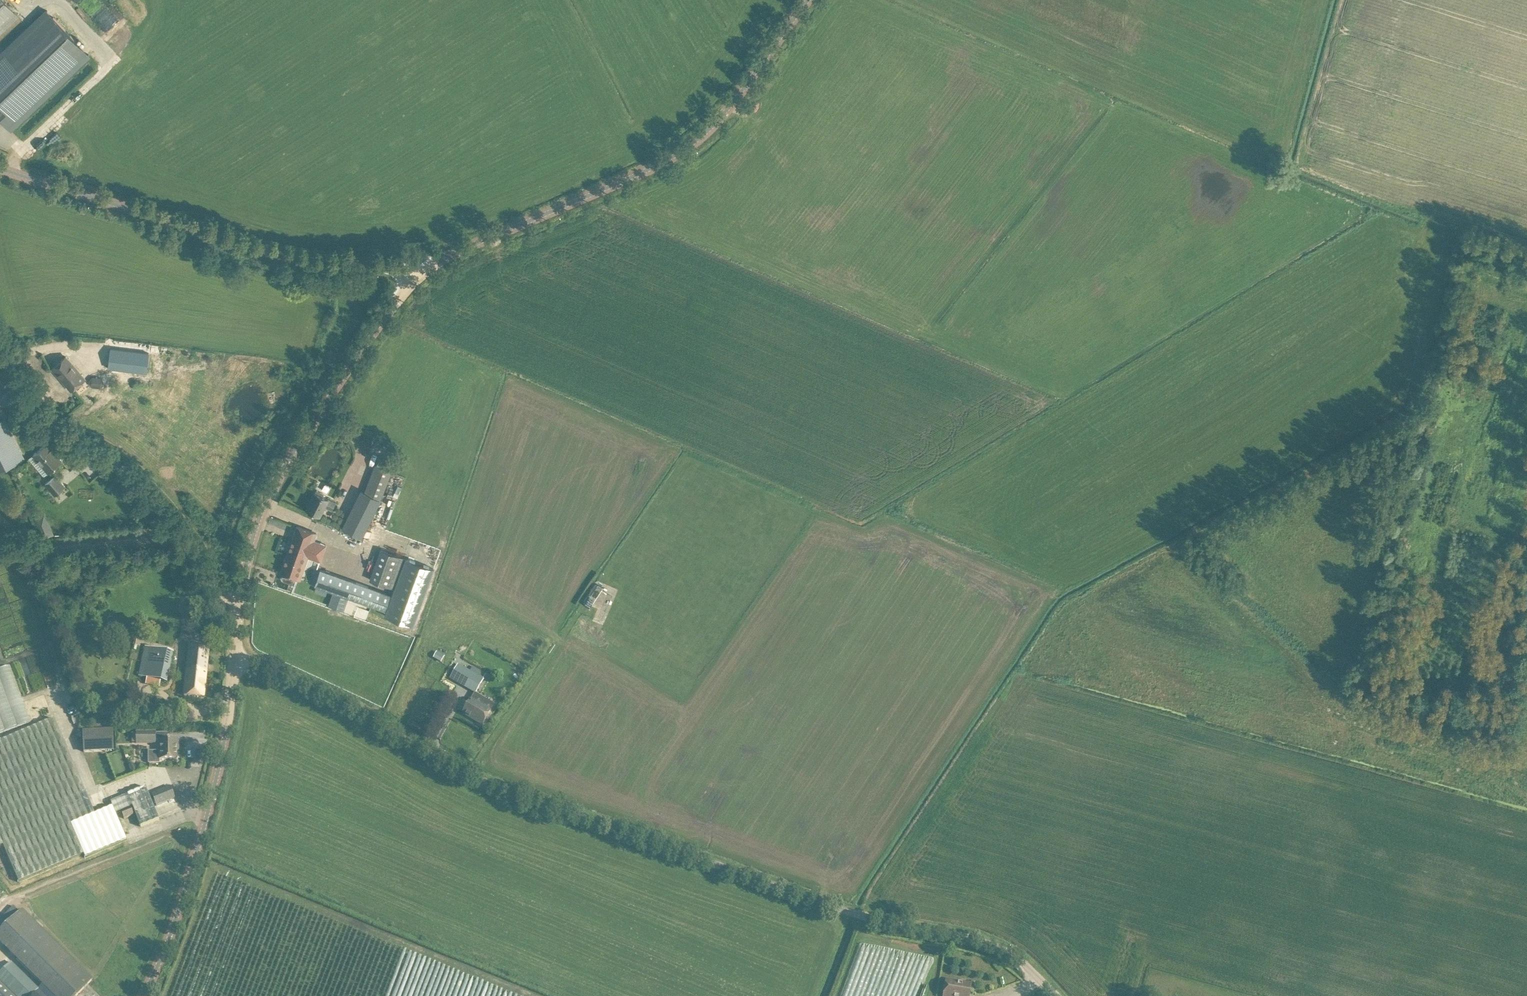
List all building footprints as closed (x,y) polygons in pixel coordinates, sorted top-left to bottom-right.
[(19,15),(5,0),(0,0),(0,33),(19,15)] [(10,129),(89,54),(47,10),(0,55),(0,119),(10,129)] [(97,339),(95,359),(133,363),(135,343),(97,339)] [(321,355),(333,360),(337,352),(325,347),(321,355)] [(52,368),(62,379),(64,377),(74,388),(85,378),(66,356),(52,368)] [(90,383),(92,386),(101,387),(104,384),(105,381),(102,377),(93,376),(90,379),(90,383)] [(13,434),(5,419),(0,421),(0,441),(13,434)] [(0,441),(0,471),(25,458),(13,434),(0,441)] [(47,442),(33,454),(48,471),(62,460),(47,442)] [(361,490),(347,518),(342,527),(341,530),(360,539),(361,536),(380,500),(391,471),(375,465),(365,492),(361,490)] [(55,475),(45,483),(55,495),(65,486),(55,475)] [(80,489),(80,498),(93,498),(93,489),(80,489)] [(315,491),(306,508),(320,515),(324,505),(332,509),(335,502),(328,498),(323,495),(324,493),(317,490),(316,492),(315,491)] [(49,522),(37,527),(42,538),(54,533),(49,522)] [(288,550),(308,557),(320,561),(326,544),(314,540),(316,533),(297,526),(288,550)] [(370,579),(393,587),(404,557),(381,549),(370,579)] [(308,557),(288,550),(281,572),(283,573),(282,576),(284,579),(290,582),(293,580),(294,577),(297,578),(301,565),(304,566),(308,557)] [(406,557),(385,615),(413,625),(434,567),(406,557)] [(328,605),(343,610),(348,596),(385,609),(390,593),(317,567),(311,583),(333,591),(328,605)] [(589,607),(602,586),(595,582),(589,592),(591,593),(584,604),(589,607)] [(184,696),(194,697),(204,698),(209,646),(189,644),(184,696)] [(145,647),(139,676),(148,678),(161,681),(167,683),(170,668),(173,654),(160,651),(146,648),(145,647)] [(433,658),(441,663),(444,657),(436,652),(433,658)] [(458,665),(450,679),(475,694),(483,680),(484,678),(489,670),(475,662),(470,672),(458,665)] [(31,722),(10,666),(0,670),(0,734),(31,722)] [(463,714),(482,725),(490,711),(471,700),(463,714)] [(95,814),(54,719),(0,742),(0,846),(3,845),(19,882),(84,855),(85,858),(127,840),(116,814),(132,807),(141,827),(159,820),(146,787),(128,795),(128,794),(110,801),(113,807),(95,814)] [(114,751),(113,729),(82,729),(83,752),(114,751)] [(136,730),(136,745),(156,744),(156,733),(156,730),(136,730)] [(148,763),(160,763),(160,760),(177,760),(177,747),(179,747),(178,740),(160,741),(160,750),(158,750),(158,751),(148,751),(148,763)] [(152,795),(156,806),(175,798),(170,787),(152,795)] [(121,812),(124,819),(134,815),(131,808),(121,812)] [(0,932),(0,943),(7,951),(53,995),(76,995),(93,979),(22,910),(0,932)] [(39,990),(11,963),(0,973),(0,995),(45,995),(39,990)] [(958,982),(946,980),(943,995),(969,995),(971,986),(958,983),(958,982)]
